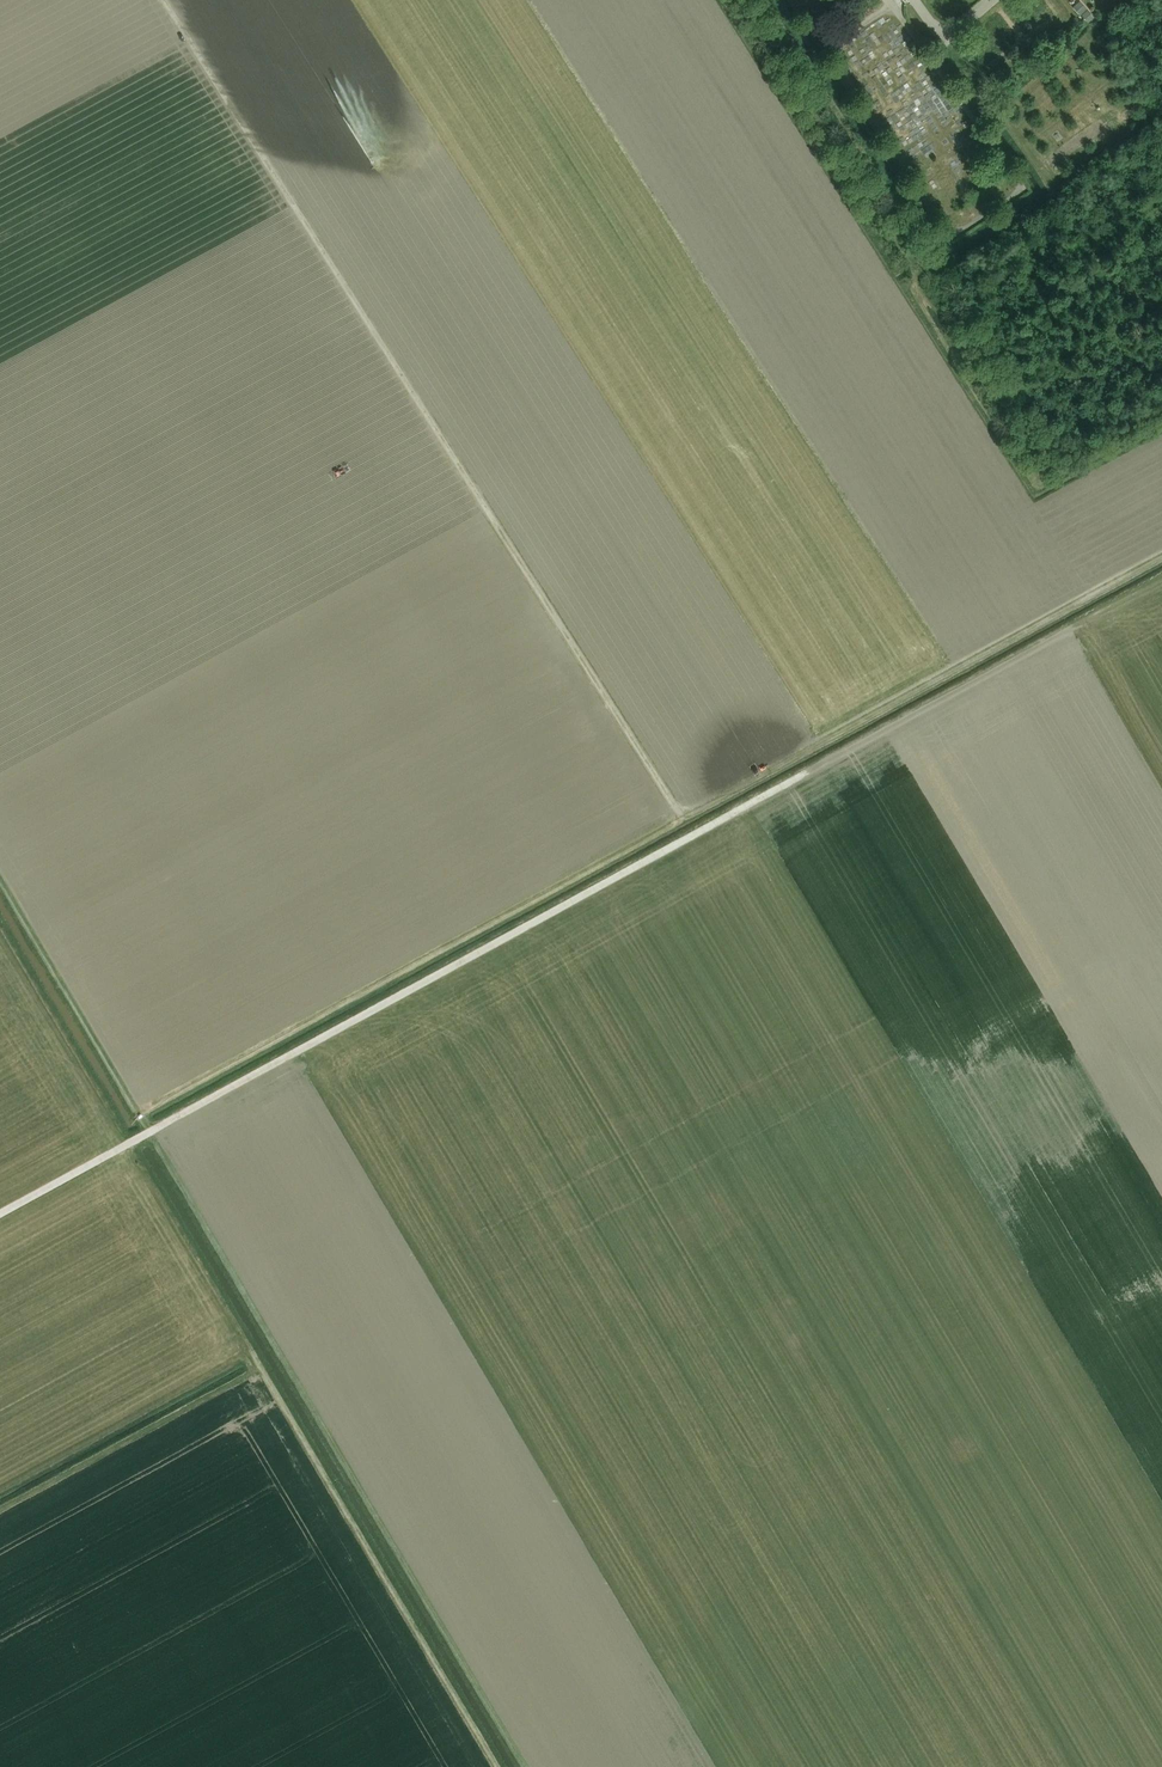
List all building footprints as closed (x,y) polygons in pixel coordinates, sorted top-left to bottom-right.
[(1081,1),(1074,7),(1080,15),(1087,10),(1081,1)]
